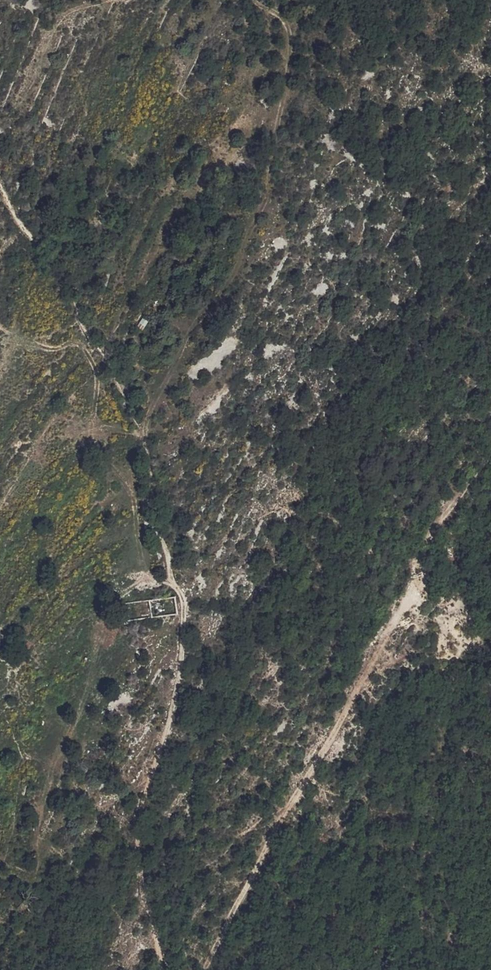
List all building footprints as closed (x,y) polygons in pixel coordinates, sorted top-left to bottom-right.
[(144,330),(148,320),(141,318),(137,328),(144,330)] [(154,619),(180,616),(177,595),(151,600),(154,619)]
